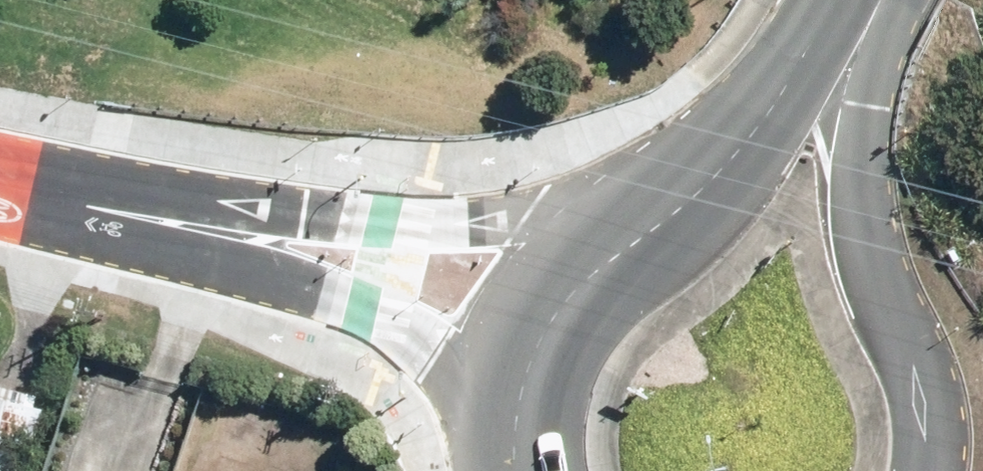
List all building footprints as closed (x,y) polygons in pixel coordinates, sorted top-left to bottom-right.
[(0,375),(0,470),(40,470),(57,387),(0,375)]
